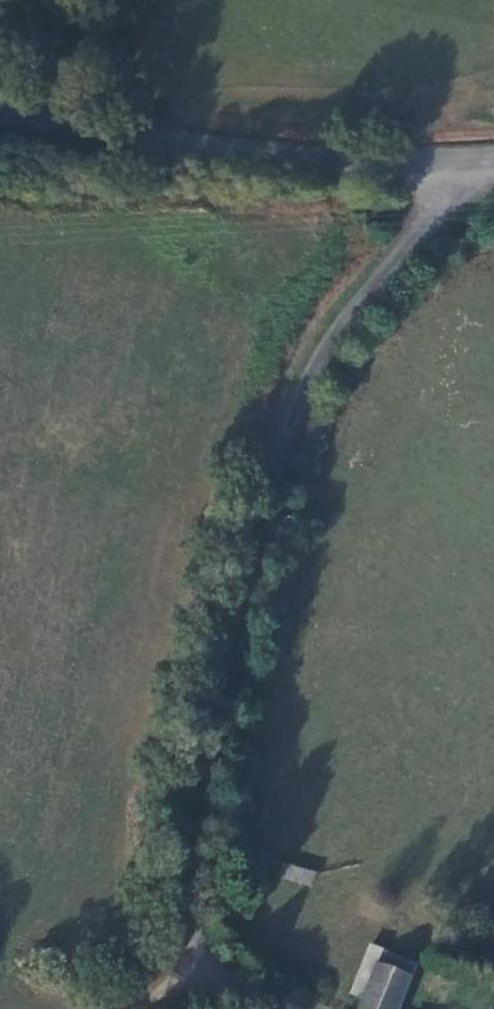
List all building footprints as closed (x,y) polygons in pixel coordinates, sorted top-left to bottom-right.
[(287,862),(282,877),(310,886),(315,872),(287,862)] [(383,951),(380,961),(413,971),(416,961),(383,951)] [(411,978),(380,964),(361,1008),(399,1008),(411,978)]
